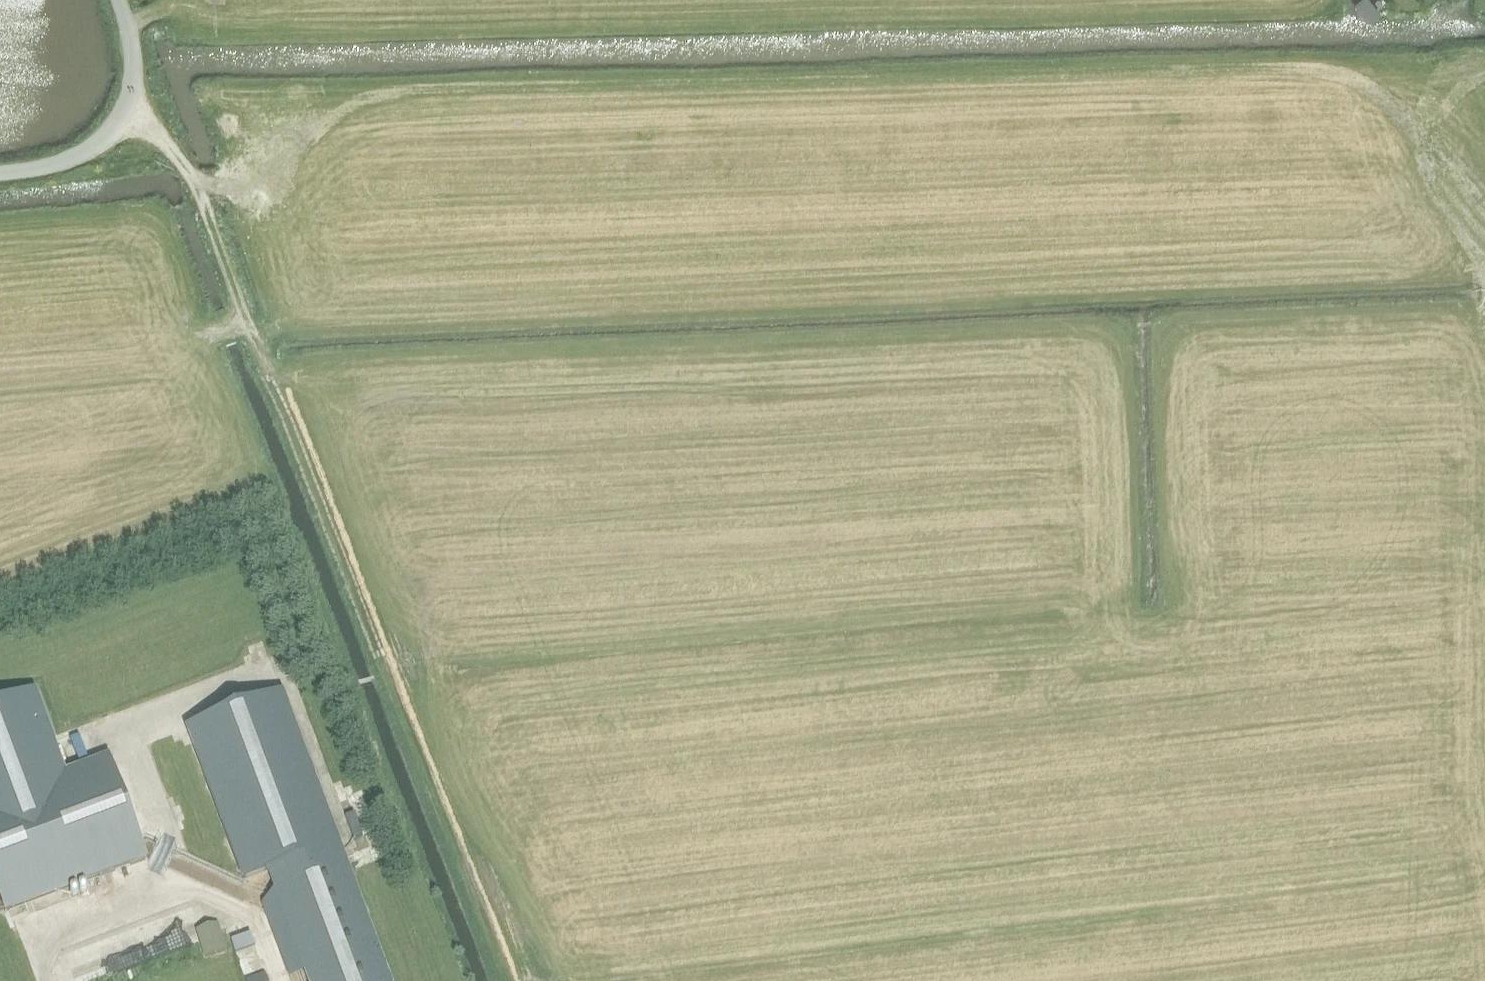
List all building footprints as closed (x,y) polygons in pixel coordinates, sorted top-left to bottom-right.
[(1367,0),(1363,0),(1362,1),(1362,8),(1369,13),(1373,14),(1376,11),(1367,0)] [(281,693),(187,729),(244,880),(268,871),(309,980),(389,980),(281,693)] [(5,911),(60,890),(146,859),(145,858),(138,838),(108,758),(64,774),(49,732),(44,725),(39,719),(33,714),(26,710),(18,707),(10,705),(2,705),(0,705),(0,897),(5,911)] [(226,952),(219,931),(196,938),(203,959),(226,952)] [(251,933),(249,934),(231,941),(235,952),(253,945),(255,944),(251,933)] [(264,972),(245,979),(246,980),(269,980),(265,972),(264,972)]
